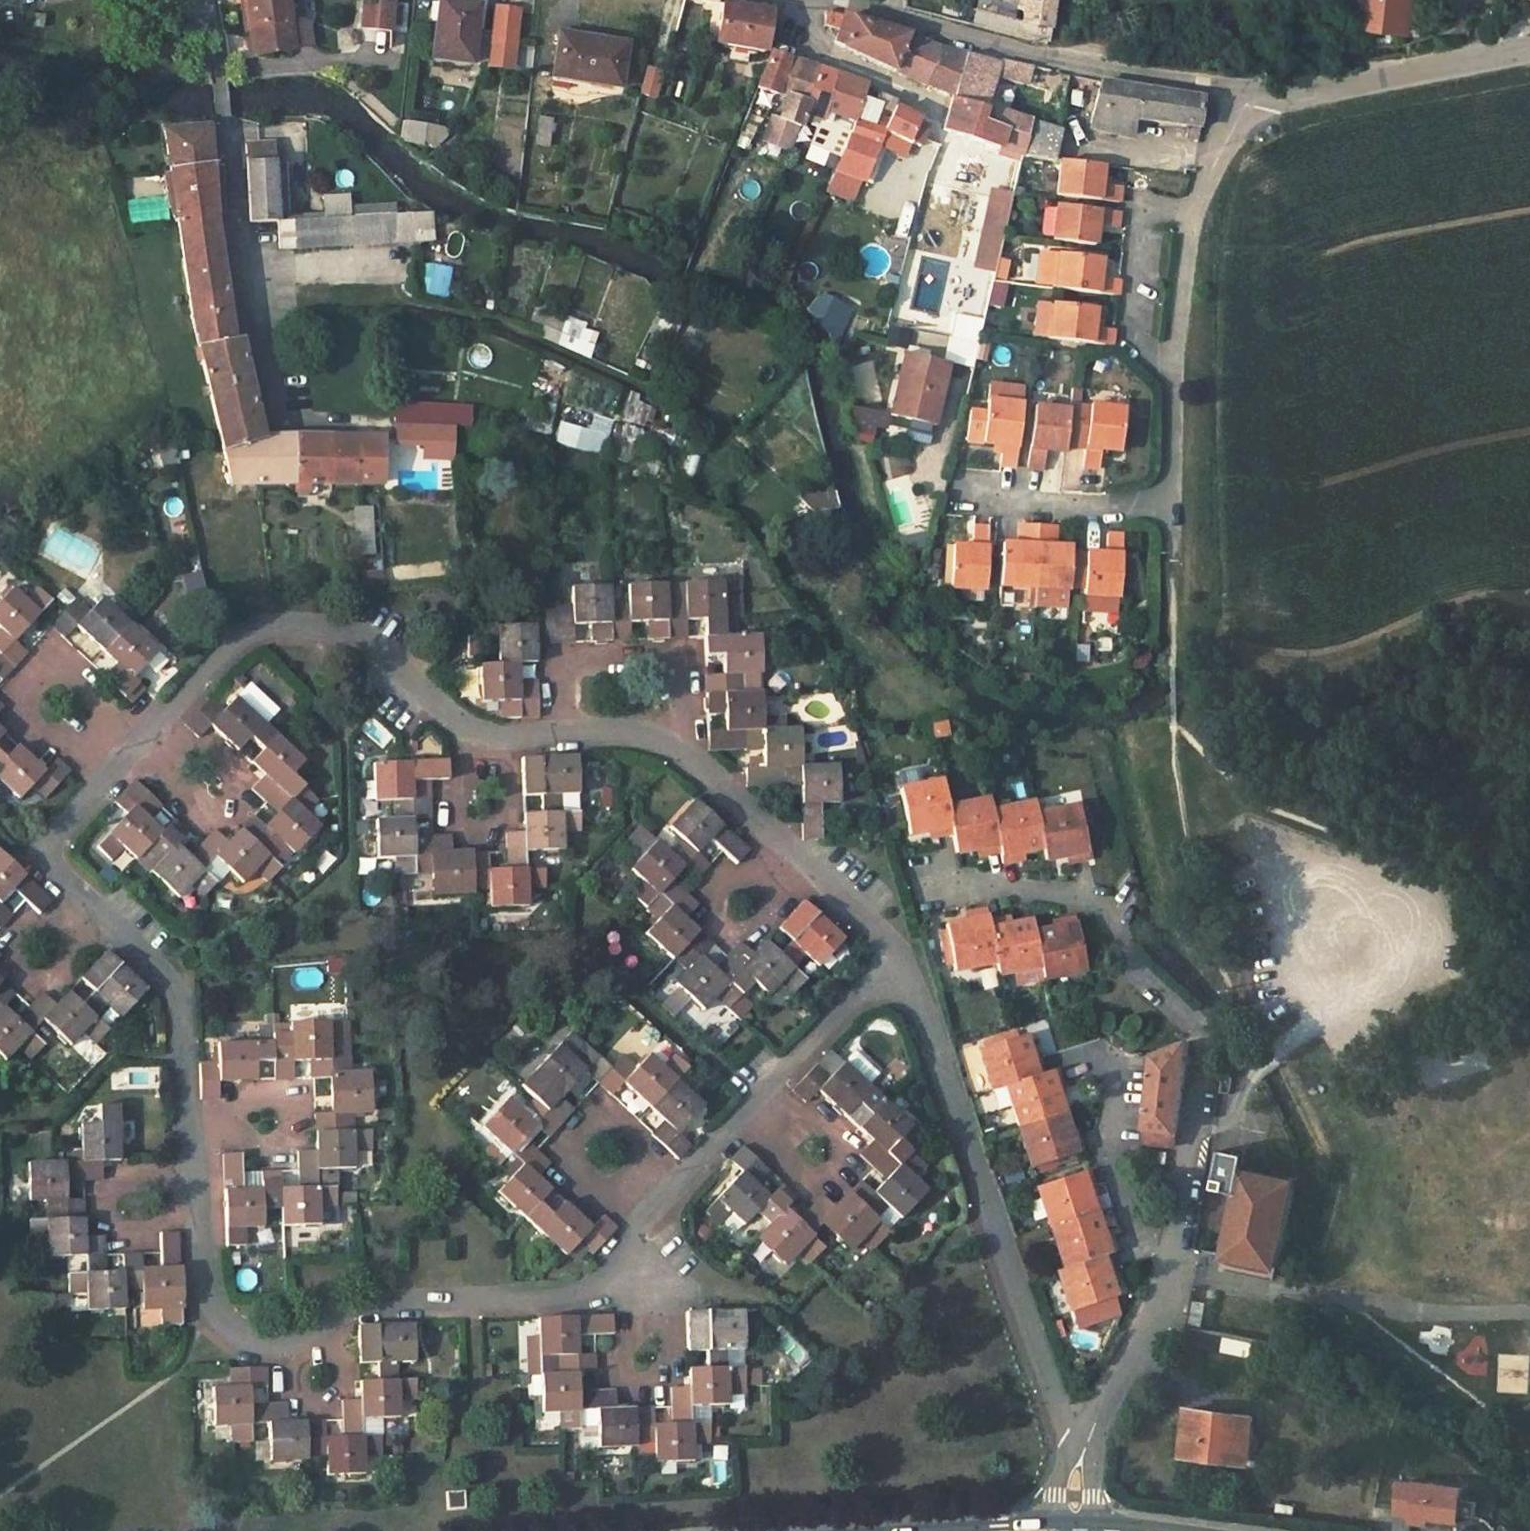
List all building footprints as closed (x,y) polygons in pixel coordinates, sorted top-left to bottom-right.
[(286,0),(245,0),(249,27),(251,27),(255,55),(293,49),(290,26),(286,0)] [(300,0),(286,0),(290,26),(304,24),(300,0)] [(394,1),(378,0),(364,0),(362,28),(391,30),(394,1)] [(477,4),(472,4),(460,2),(445,0),(440,0),(439,6),(437,18),(432,58),(471,63),(476,29),(473,29),(477,4)] [(1052,0),(973,0),(970,23),(1047,34),(1052,0)] [(1357,30),(1404,38),(1411,0),(1363,0),(1357,30)] [(769,31),(772,12),(722,4),(722,7),(716,43),(730,46),(750,49),(765,51),(769,31)] [(716,43),(722,7),(715,5),(709,42),(716,43)] [(515,41),(518,10),(496,8),(493,39),(515,41)] [(909,35),(907,34),(882,26),(853,18),(826,11),(825,14),(825,25),(839,28),(835,42),(844,48),(863,57),(894,71),(907,40),(909,35)] [(43,26),(44,14),(34,13),(34,26),(43,26)] [(311,47),(307,23),(304,24),(290,26),(293,49),(311,47)] [(624,56),(626,44),(559,34),(553,74),(569,77),(591,80),(620,85),(622,71),(624,56)] [(926,85),(939,47),(919,39),(909,35),(907,40),(894,71),(926,85)] [(730,46),(728,59),(748,62),(750,49),(730,46)] [(954,93),(966,54),(939,47),(926,85),(937,89),(948,93),(948,91),(954,93)] [(779,93),(788,67),(790,68),(793,59),(786,56),(772,50),(758,88),(778,94),(779,93)] [(1026,85),(1030,66),(999,60),(999,62),(966,54),(954,93),(953,97),(985,107),(986,105),(996,76),(1026,85)] [(787,96),(799,61),(793,59),(790,68),(788,67),(779,93),(787,96)] [(803,116),(808,101),(811,90),(818,68),(811,65),(799,61),(787,96),(779,118),(771,115),(762,140),(789,150),(799,127),(803,116)] [(655,97),(662,70),(646,66),(640,93),(655,97)] [(839,157),(854,120),(826,111),(838,74),(830,72),(818,68),(811,90),(808,101),(803,116),(813,119),(810,126),(815,128),(808,145),(839,157)] [(568,83),(569,77),(553,74),(551,87),(567,89),(568,83)] [(894,106),(896,101),(880,95),(876,103),(861,99),(865,85),(838,74),(826,111),(854,120),(883,129),(894,106)] [(590,86),(591,80),(569,77),(568,83),(590,86)] [(1199,138),(1203,97),(1136,87),(1101,80),(1090,126),(1131,135),(1133,119),(1188,125),(1186,136),(1199,138)] [(1026,135),(997,125),(980,119),(985,107),(953,97),(949,111),(943,129),(1021,153),(1026,135)] [(902,110),(905,104),(897,100),(896,101),(894,106),(902,110)] [(997,125),(1002,110),(986,105),(985,107),(980,119),(997,125)] [(864,180),(882,136),(897,143),(900,137),(920,146),(924,137),(927,127),(919,123),(921,119),(909,113),(902,110),(894,106),(883,129),(854,120),(839,157),(835,169),(836,169),(861,179),(864,180)] [(1026,135),(1031,120),(1002,110),(997,125),(1026,135)] [(548,146),(552,118),(540,116),(536,144),(548,146)] [(1052,160),(1058,129),(1031,120),(1026,135),(1021,153),(1020,157),(1052,160)] [(424,141),(426,123),(405,121),(402,141),(423,144),(424,141)] [(756,127),(743,122),(740,130),(741,130),(745,132),(753,136),(756,127)] [(447,137),(449,130),(426,123),(424,141),(438,145),(447,137)] [(263,438),(240,339),(238,340),(232,340),(225,291),(222,274),(218,244),(216,237),(214,215),(220,215),(217,167),(211,167),(208,127),(164,131),(171,173),(164,174),(168,206),(175,222),(178,221),(191,313),(231,483),(368,483),(368,437),(263,438)] [(739,146),(745,132),(741,130),(735,144),(739,146)] [(277,220),(273,142),(244,144),(250,222),(277,220)] [(1101,184),(1102,179),(1103,165),(1061,160),(1056,195),(1119,202),(1121,186),(1106,185),(1101,184)] [(853,201),(861,179),(836,169),(835,169),(826,191),(853,201)] [(982,189),(976,270),(989,271),(989,280),(1006,282),(1008,261),(1001,260),(1006,191),(982,189)] [(430,230),(429,212),(350,216),(349,195),(322,196),(323,213),(323,218),(290,220),(277,220),(279,249),(414,241),(413,231),(430,230)] [(1117,228),(1119,212),(1102,210),(1057,205),(1052,240),(1094,245),(1097,225),(1117,228)] [(223,236),(220,215),(214,215),(216,237),(223,236)] [(227,273),(223,243),(218,244),(222,274),(227,273)] [(408,245),(294,251),(296,286),(409,281),(408,245)] [(1099,277),(1102,258),(1059,253),(1059,255),(1039,253),(1036,283),(1056,286),(1055,288),(1118,296),(1120,279),(1099,277)] [(422,264),(418,296),(445,299),(449,267),(422,264)] [(989,283),(987,308),(1003,309),(1004,284),(989,283)] [(238,340),(231,290),(225,291),(232,340),(238,340)] [(833,315),(840,301),(823,293),(816,307),(833,315)] [(1094,321),(1096,308),(1038,301),(1034,335),(1112,346),(1115,329),(1098,327),(1093,326),(1094,321)] [(685,313),(663,302),(660,307),(682,318),(685,313)] [(670,342),(682,318),(660,307),(648,332),(670,342)] [(545,326),(548,316),(537,312),(534,322),(545,326)] [(848,345),(858,324),(839,315),(829,336),(848,345)] [(574,351),(583,329),(569,324),(548,316),(545,326),(541,337),(574,351)] [(906,347),(909,331),(891,327),(887,342),(906,347)] [(978,343),(954,337),(949,363),(972,369),(978,343)] [(934,426),(949,363),(904,353),(890,416),(934,426)] [(651,419),(655,410),(637,401),(639,394),(627,388),(617,416),(643,425),(647,417),(651,419)] [(1015,467),(1022,404),(986,400),(985,411),(969,410),(965,441),(1001,445),(999,465),(1015,467)] [(1120,451),(1125,409),(1090,404),(1082,467),(1098,468),(1100,449),(1120,451)] [(462,408),(412,405),(413,409),(396,408),(397,425),(454,424),(472,423),(472,413),(462,413),(462,408)] [(1064,452),(1069,410),(1034,406),(1027,468),(1043,470),(1045,450),(1064,452)] [(549,432),(553,417),(523,408),(518,424),(549,432)] [(883,434),(885,411),(850,409),(849,432),(883,434)] [(557,422),(551,443),(599,457),(610,421),(590,415),(585,430),(557,422)] [(934,426),(890,416),(888,425),(932,435),(934,426)] [(454,455),(454,424),(397,425),(398,441),(428,440),(428,455),(454,455)] [(1080,453),(1082,441),(1068,439),(1067,451),(1080,453)] [(428,455),(428,440),(398,441),(398,456),(428,455)] [(177,463),(171,444),(160,447),(166,467),(177,463)] [(388,492),(388,483),(375,483),(375,492),(388,492)] [(835,491),(818,493),(820,510),(839,508),(835,491)] [(818,493),(801,501),(812,511),(820,510),(818,493)] [(374,552),(371,508),(355,509),(359,553),(374,552)] [(1069,589),(1071,551),(1071,546),(1052,545),(1053,525),(1023,524),(1022,543),(1002,542),(999,585),(1029,586),(1035,587),(1034,606),(1067,608),(1068,588),(1069,589)] [(985,589),(989,527),(973,526),(972,546),(952,544),(950,587),(983,589),(985,589)] [(1117,613),(1123,534),(1106,533),(1105,553),(1086,552),(1083,589),(1083,595),(1084,595),(1083,610),(1117,613)] [(911,550),(908,537),(898,540),(902,553),(911,550)] [(938,562),(940,551),(931,549),(929,559),(938,562)] [(915,564),(911,550),(902,553),(906,567),(915,564)] [(1083,589),(1086,552),(1071,551),(1069,589),(1083,589)] [(384,585),(383,572),(360,574),(361,587),(384,585)] [(207,600),(202,575),(185,579),(190,603),(207,600)] [(741,618),(740,581),(718,581),(717,579),(706,579),(706,581),(684,582),(684,583),(685,600),(666,601),(667,638),(687,637),(686,620),(696,620),(696,615),(703,614),(703,619),(704,637),(724,636),(723,619),(736,618),(741,618)] [(665,584),(665,583),(628,584),(628,603),(610,604),(611,641),(630,640),(629,622),(640,621),(639,616),(646,616),(646,621),(647,621),(648,639),(652,638),(652,641),(663,640),(663,638),(667,638),(666,601),(665,584)] [(685,600),(684,583),(665,584),(666,601),(685,600)] [(610,604),(609,585),(571,586),(572,606),(553,606),(554,642),(573,642),(572,624),(584,624),(584,619),(590,618),(590,623),(591,623),(591,641),(596,641),(596,644),(607,643),(607,641),(611,641),(610,604)] [(52,600),(37,587),(25,600),(13,588),(10,591),(8,589),(0,598),(2,599),(0,602),(0,628),(0,629),(0,653),(14,666),(26,652),(14,641),(22,633),(18,630),(22,625),(26,628),(52,600)] [(983,600),(983,589),(950,587),(949,598),(983,600)] [(67,607),(75,598),(64,588),(56,597),(67,607)] [(129,623),(126,621),(128,619),(120,611),(118,613),(102,598),(89,611),(75,599),(50,625),(64,638),(76,625),(84,633),(87,629),(92,634),(89,637),(103,651),(129,623)] [(554,642),(553,606),(534,607),(535,625),(497,626),(497,630),(495,630),(495,641),(498,641),(499,663),(518,663),(536,662),(535,650),(530,650),(530,644),(535,644),(535,643),(554,642)] [(761,672),(760,650),(762,650),(762,639),(759,639),(759,635),(737,636),(736,618),(723,619),(724,636),(704,637),(704,657),(722,656),(722,657),(727,657),(728,664),(723,664),(723,674),(705,674),(706,693),(744,692),(743,673),(761,672)] [(143,665),(157,649),(154,646),(156,644),(147,636),(146,638),(129,623),(103,651),(117,664),(104,678),(131,702),(144,688),(132,677),(139,669),(135,666),(139,661),(143,665)] [(22,633),(26,628),(22,625),(18,630),(22,633)] [(92,634),(87,629),(84,633),(89,637),(92,634)] [(0,653),(0,678),(1,680),(14,666),(0,653)] [(139,669),(143,665),(139,661),(135,666),(139,669)] [(538,717),(536,680),(519,681),(519,680),(514,680),(514,673),(519,673),(518,663),(499,663),(480,664),(481,686),(478,686),(479,697),(481,697),(482,701),(500,701),(500,717),(538,717)] [(761,691),(761,672),(743,673),(744,692),(761,691)] [(274,708),(251,686),(238,699),(262,721),(274,708)] [(763,719),(761,691),(744,692),(706,693),(706,698),(703,698),(704,709),(706,709),(706,713),(724,713),(729,713),(730,719),(725,719),(725,730),(708,731),(708,750),(745,748),(744,730),(763,729),(763,719)] [(238,699),(235,697),(223,710),(209,698),(184,724),(198,737),(210,724),(218,732),(222,728),(226,732),(223,736),(229,742),(227,743),(235,751),(237,750),(238,750),(250,737),(263,749),(276,735),(262,721),(238,699)] [(785,728),(784,718),(763,719),(763,729),(785,728)] [(950,733),(947,720),(931,723),(934,737),(950,733)] [(223,736),(226,732),(222,728),(218,732),(223,736)] [(801,766),(799,728),(785,728),(763,729),(744,730),(745,748),(745,750),(763,749),(763,750),(768,750),(768,756),(763,756),(763,757),(763,767),(749,768),(745,768),(746,787),(782,785),(781,767),(801,766)] [(292,774),(303,760),(301,757),(302,756),(294,748),(292,750),(276,735),(263,749),(251,762),(259,770),(262,766),(267,770),(264,774),(264,775),(252,788),(278,813),(303,786),(304,785),(292,774)] [(29,763),(32,759),(28,755),(30,754),(21,746),(20,748),(17,745),(4,758),(0,754),(0,780),(19,798),(31,785),(45,798),(70,771),(56,758),(44,771),(37,764),(33,767),(29,763)] [(578,777),(577,755),(556,756),(556,761),(550,761),(550,756),(521,757),(523,795),(541,794),(542,812),(561,812),(561,794),(578,793),(578,789),(581,789),(580,777),(578,777)] [(763,767),(763,757),(748,757),(749,768),(763,767)] [(33,767),(37,764),(32,759),(29,763),(33,767)] [(839,802),(837,764),(801,766),(781,767),(782,785),(782,786),(800,786),(805,785),(806,792),(801,792),(802,840),(821,839),(820,811),(820,802),(824,802),(839,802)] [(264,774),(267,770),(262,766),(259,770),(264,774)] [(163,830),(150,818),(162,805),(135,780),(122,794),(134,805),(127,813),(130,817),(126,822),(122,818),(97,846),(111,859),(123,846),(137,859),(139,856),(141,857),(149,849),(147,847),(149,845),(163,830)] [(1088,857),(1078,806),(1036,814),(1034,802),(992,811),(989,799),(948,807),(942,780),(900,789),(909,834),(929,830),(935,829),(936,835),(951,832),(956,852),(977,848),(983,847),(984,854),(999,850),(1002,863),(1017,859),(1016,853),(1022,851),(1042,847),(1044,860),(1066,855),(1072,854),(1073,860),(1088,857)] [(430,796),(429,782),(411,783),(412,797),(430,796)] [(319,825),(306,813),(318,799),(303,786),(278,813),(278,814),(281,817),(277,822),(273,819),(266,827),(253,815),(240,829),(278,864),(290,850),(294,852),(308,836),(310,838),(318,829),(316,827),(319,825)] [(1045,795),(1044,786),(1035,788),(1037,797),(1045,795)] [(611,807),(610,790),(602,790),(603,807),(611,807)] [(409,836),(408,829),(413,829),(413,818),(431,817),(430,798),(393,799),(394,819),(375,819),(376,841),(374,841),(374,853),(377,853),(377,857),(395,856),(396,874),(415,874),(414,837),(414,836),(409,836)] [(748,850),(714,818),(711,822),(706,818),(709,814),(694,800),(669,827),(672,829),(670,831),(679,839),(680,837),(682,839),(669,853),(683,867),(695,878),(721,850),(736,864),(748,850)] [(580,832),(579,811),(561,812),(542,812),(524,813),(524,824),(529,824),(530,830),(525,830),(525,831),(504,832),(506,868),(526,868),(525,851),(548,850),(548,853),(559,852),(559,850),(563,849),(562,833),(580,832)] [(277,822),(281,817),(278,814),(273,819),(277,822)] [(711,822),(714,818),(709,814),(706,818),(711,822)] [(189,856),(189,855),(185,859),(180,855),(184,851),(176,844),(188,831),(174,818),(163,830),(149,845),(163,858),(150,872),(178,897),(190,884),(203,897),(217,882),(203,869),(189,856)] [(364,833),(364,824),(354,824),(354,833),(364,833)] [(669,853),(641,827),(627,842),(642,855),(630,868),(643,881),(631,893),(645,907),(671,880),(671,879),(668,876),(672,871),(676,875),(683,867),(669,853)] [(278,864),(240,829),(233,837),(236,840),(232,845),(229,841),(228,842),(214,829),(189,856),(203,869),(215,856),(229,870),(231,871),(229,873),(237,881),(239,879),(242,882),(254,869),(268,881),(281,867),(278,864)] [(471,889),(469,853),(458,854),(459,859),(452,859),(452,854),(451,854),(450,835),(414,837),(415,874),(432,873),(433,892),(437,892),(437,895),(449,894),(449,892),(471,891),(471,889)] [(185,859),(189,855),(184,851),(180,855),(185,859)] [(17,868),(13,871),(9,867),(12,863),(0,852),(0,901),(12,888),(39,913),(51,900),(17,868)] [(545,887),(544,867),(526,868),(506,868),(505,868),(505,873),(498,874),(498,869),(489,869),(488,853),(469,853),(471,889),(489,889),(490,907),(528,906),(527,888),(545,887)] [(229,870),(215,856),(203,869),(217,882),(218,882),(229,870)] [(13,871),(17,868),(12,863),(9,867),(13,871)] [(671,879),(676,875),(672,871),(668,876),(671,879)] [(685,919),(698,905),(671,880),(645,907),(658,920),(645,933),(648,936),(647,938),(655,945),(657,944),(673,959),(674,958),(698,931),(690,924),(687,928),(682,923),(686,919),(685,919)] [(408,892),(408,882),(397,882),(398,893),(408,892)] [(230,912),(232,894),(216,892),(213,909),(230,912)] [(616,909),(623,901),(619,897),(612,905),(616,909)] [(843,939),(829,925),(825,928),(820,924),(824,920),(803,901),(778,929),(791,940),(779,954),(793,967),(805,954),(819,966),(821,963),(823,965),(831,956),(829,955),(843,939)] [(11,914),(0,903),(0,927),(11,914)] [(1085,970),(1075,917),(1059,920),(1060,927),(1054,928),(1034,932),(1031,920),(1011,924),(1005,925),(1003,919),(989,922),(986,910),(970,913),(972,919),(965,920),(945,924),(946,929),(952,961),(954,969),(995,962),(997,974),(1015,971),(1040,965),(1043,978),(1085,970)] [(690,924),(686,919),(682,923),(687,928),(690,924)] [(829,925),(824,920),(820,924),(825,928),(829,925)] [(952,961),(946,929),(938,931),(945,963),(952,961)] [(714,969),(713,968),(710,972),(705,967),(708,963),(701,956),(712,944),(698,931),(674,958),(688,970),(676,983),(678,986),(691,997),(692,998),(690,1000),(698,1008),(700,1006),(703,1009),(716,995),(741,1018),(753,1005),(741,994),(714,969)] [(779,954),(765,941),(758,949),(761,953),(757,957),(753,954),(752,955),(739,942),(714,969),(741,994),(753,981),(767,994),(779,982),(792,994),(806,979),(793,967),(779,954)] [(757,957),(761,953),(758,949),(753,954),(757,957)] [(131,1005),(146,989),(131,975),(128,978),(123,974),(126,970),(106,951),(81,979),(93,991),(81,1004),(96,1017),(107,1004),(120,1016),(123,1014),(125,1015),(132,1007),(131,1005)] [(713,968),(708,963),(705,967),(710,972),(713,968)] [(1043,978),(1040,965),(1015,971),(1017,983),(1043,978)] [(128,978),(131,975),(126,970),(123,974),(128,978)] [(8,1018),(11,1014),(3,1007),(15,994),(1,981),(0,982),(0,1058),(1,1059),(3,1057),(6,1060),(18,1046),(32,1059),(44,1044),(31,1032),(17,1019),(16,1019),(13,1022),(8,1018)] [(676,1014),(691,997),(678,986),(663,1002),(676,1014)] [(81,1004),(68,991),(61,999),(65,1003),(60,1008),(57,1004),(56,1005),(42,992),(17,1019),(31,1032),(43,1018),(59,1034),(58,1036),(66,1043),(68,1042),(71,1044),(83,1031),(96,1044),(109,1030),(96,1017),(81,1004)] [(801,1006),(795,1000),(790,1006),(796,1011),(801,1006)] [(13,1022),(16,1019),(11,1014),(8,1018),(13,1022)] [(1020,1022),(1017,1014),(1008,1017),(1011,1025),(1020,1022)] [(313,1022),(290,1023),(290,1033),(272,1034),(274,1061),(274,1078),(293,1078),(292,1061),(303,1060),(303,1055),(310,1055),(310,1060),(311,1078),(330,1077),(329,1057),(348,1056),(347,1045),(329,1045),(328,1021),(324,1022),(324,1019),(313,1019),(313,1022)] [(274,1061),(272,1034),(272,1023),(257,1024),(258,1042),(217,1044),(217,1049),(218,1062),(213,1062),(199,1063),(200,1099),(219,1098),(219,1081),(230,1080),(229,1075),(236,1075),(236,1080),(241,1080),(241,1082),(252,1082),(252,1079),(256,1079),(255,1062),(274,1061)] [(290,1033),(290,1023),(272,1023),(272,1034),(290,1033)] [(584,1033),(576,1026),(571,1032),(578,1039),(584,1033)] [(578,1039),(571,1032),(556,1047),(555,1046),(547,1054),(548,1056),(520,1085),(534,1098),(560,1123),(573,1109),(561,1098),(568,1090),(564,1087),(569,1082),(572,1085),(586,1071),(597,1081),(610,1068),(578,1039)] [(1017,1037),(1016,1032),(984,1042),(985,1047),(1017,1037)] [(1043,1074),(1038,1059),(1032,1061),(1030,1055),(1024,1035),(1017,1037),(985,1047),(979,1049),(992,1091),(1005,1086),(1043,1074)] [(1175,1145),(1189,1042),(1156,1055),(1145,1141),(1175,1145)] [(880,1076),(856,1054),(846,1065),(870,1087),(880,1076)] [(675,1080),(688,1067),(685,1064),(687,1063),(678,1055),(677,1057),(674,1055),(662,1068),(648,1055),(636,1068),(622,1055),(610,1068),(597,1081),(611,1095),(623,1082),(631,1090),(634,1086),(639,1090),(636,1094),(650,1107),(675,1080)] [(371,1089),(371,1077),(368,1077),(368,1073),(350,1074),(350,1056),(348,1056),(329,1057),(330,1077),(331,1095),(336,1094),(336,1101),(331,1101),(331,1112),(315,1113),(315,1132),(353,1131),(353,1117),(352,1111),(364,1111),(370,1111),(369,1089),(371,1089)] [(831,1076),(839,1067),(828,1056),(819,1065),(831,1076)] [(846,1065),(843,1062),(839,1067),(831,1076),(819,1065),(817,1063),(792,1089),(806,1102),(818,1090),(826,1097),(829,1093),(834,1098),(831,1102),(834,1105),(832,1107),(841,1114),(843,1113),(845,1115),(857,1103),(870,1115),(884,1100),(870,1087),(846,1065)] [(1056,1092),(1054,1086),(1061,1084),(1056,1070),(1043,1074),(1005,1086),(1018,1127),(1063,1113),(1056,1092)] [(690,1120),(703,1106),(675,1080),(650,1107),(664,1120),(651,1134),(678,1159),(691,1145),(678,1133),(686,1125),(682,1122),(687,1117),(690,1120)] [(639,1090),(634,1086),(631,1090),(636,1094),(639,1090)] [(834,1098),(829,1093),(826,1097),(831,1102),(834,1098)] [(520,1135),(524,1130),(528,1133),(535,1125),(548,1137),(560,1123),(534,1098),(525,1108),(521,1112),(516,1107),(508,1099),(493,1116),(491,1114),(483,1123),(485,1124),(482,1127),(494,1139),(483,1152),(498,1166),(510,1153),(523,1139),(523,1138),(520,1135)] [(911,1126),(884,1100),(870,1115),(859,1128),(867,1135),(870,1131),(875,1136),(871,1139),(872,1140),(859,1154),(886,1179),(911,1152),(912,1151),(900,1139),(911,1126)] [(525,1108),(519,1103),(516,1107),(521,1112),(525,1108)] [(119,1160),(117,1105),(97,1105),(98,1123),(80,1123),(81,1127),(78,1128),(78,1139),(81,1139),(82,1152),(66,1153),(66,1161),(65,1161),(66,1181),(102,1179),(101,1160),(102,1160),(102,1155),(109,1155),(109,1160),(119,1160)] [(1071,1139),(1069,1133),(1063,1113),(1018,1127),(1031,1168),(1082,1151),(1077,1137),(1071,1139)] [(686,1125),(690,1120),(687,1117),(682,1122),(686,1125)] [(372,1150),(371,1130),(353,1131),(315,1132),(316,1142),(321,1142),(321,1148),(316,1149),(316,1150),(298,1150),(299,1188),(336,1186),(336,1168),(339,1168),(339,1170),(351,1170),(351,1167),(355,1167),(354,1151),(372,1150)] [(523,1138),(528,1133),(524,1130),(520,1135),(523,1138)] [(875,1136),(870,1131),(867,1135),(871,1139),(875,1136)] [(537,1178),(550,1164),(523,1139),(510,1153),(523,1164),(510,1177),(497,1192),(500,1195),(498,1196),(507,1204),(508,1202),(525,1218),(550,1190),(543,1183),(539,1187),(535,1182),(538,1179),(537,1178)] [(756,1211),(769,1197),(755,1184),(769,1170),(742,1145),(729,1159),(742,1171),(734,1179),(738,1182),(733,1187),(730,1183),(704,1211),(718,1225),(730,1212),(744,1225),(746,1222),(748,1224),(756,1215),(754,1213),(756,1211)] [(926,1190),(913,1178),(925,1165),(911,1152),(886,1179),(885,1179),(889,1183),(884,1187),(881,1184),(873,1192),(861,1181),(848,1195),(874,1219),(887,1205),(900,1217),(901,1218),(916,1202),(918,1203),(925,1195),(924,1193),(926,1190)] [(263,1207),(262,1189),(242,1189),(241,1153),(223,1153),(225,1201),(230,1201),(230,1207),(225,1207),(226,1245),(246,1245),(245,1227),(263,1226),(263,1222),(266,1222),(265,1211),(263,1211),(263,1207)] [(510,1177),(523,1164),(510,1153),(498,1166),(510,1177)] [(67,1199),(66,1188),(61,1188),(61,1182),(66,1182),(66,1181),(65,1161),(27,1163),(27,1167),(25,1167),(25,1178),(28,1178),(29,1201),(47,1200),(48,1219),(84,1218),(83,1199),(67,1199)] [(1088,1192),(1086,1187),(1093,1185),(1088,1170),(1036,1187),(1049,1228),(1095,1213),(1088,1192)] [(336,1195),(336,1186),(299,1188),(298,1188),(298,1193),(292,1193),(292,1188),(281,1188),(280,1171),(262,1171),(262,1189),(263,1207),(281,1207),(281,1226),(304,1225),(304,1228),(315,1227),(315,1225),(319,1224),(319,1206),(336,1205),(336,1202),(336,1195)] [(1276,1268),(1295,1182),(1244,1171),(1226,1257),(1276,1268)] [(543,1183),(538,1179),(535,1182),(539,1187),(543,1183)] [(733,1187),(738,1182),(734,1179),(730,1183),(733,1187)] [(884,1187),(889,1183),(885,1179),(881,1184),(884,1187)] [(792,1225),(787,1221),(791,1217),(783,1210),(795,1197),(781,1184),(769,1197),(756,1211),(770,1223),(758,1237),(774,1252),(772,1254),(780,1261),(782,1260),(785,1262),(797,1249),(811,1262),(824,1247),(810,1235),(796,1222),(792,1225)] [(575,1219),(578,1216),(575,1213),(577,1211),(568,1203),(566,1205),(550,1190),(525,1218),(566,1255),(568,1253),(578,1241),(588,1250),(593,1254),(617,1228),(603,1215),(591,1227),(583,1220),(579,1224),(575,1219)] [(874,1219),(848,1195),(841,1202),(844,1206),(840,1210),(836,1207),(835,1208),(822,1195),(796,1222),(810,1235),(822,1222),(839,1237),(837,1239),(845,1247),(847,1245),(850,1248),(862,1234),(875,1247),(888,1232),(887,1231),(874,1219)] [(840,1210),(844,1206),(841,1202),(836,1207),(840,1210)] [(337,1224),(336,1205),(319,1206),(319,1224),(337,1224)] [(900,1217),(887,1205),(874,1219),(887,1231),(900,1217)] [(1103,1239),(1101,1233),(1095,1213),(1049,1228),(1062,1269),(1107,1254),(1114,1252),(1109,1237),(1103,1239)] [(796,1222),(791,1217),(787,1221),(792,1225),(796,1222)] [(79,1235),(79,1228),(84,1228),(84,1218),(48,1219),(28,1220),(29,1239),(47,1239),(48,1257),(85,1255),(86,1272),(104,1272),(103,1235),(84,1236),(84,1235),(79,1235)] [(175,1286),(175,1280),(180,1280),(179,1268),(177,1232),(160,1233),(161,1270),(142,1270),(143,1289),(143,1292),(140,1292),(141,1304),(143,1304),(143,1308),(161,1307),(162,1325),(182,1324),(180,1286),(175,1286)] [(577,1261),(588,1250),(578,1241),(568,1253),(577,1261)] [(355,1253),(354,1243),(339,1244),(339,1254),(355,1253)] [(143,1289),(142,1270),(141,1253),(122,1254),(123,1271),(112,1271),(112,1276),(105,1276),(105,1271),(104,1272),(86,1272),(68,1273),(69,1293),(86,1292),(87,1310),(91,1310),(91,1312),(102,1312),(102,1309),(124,1308),(124,1290),(143,1289)] [(1108,1276),(1106,1270),(1111,1269),(1107,1254),(1062,1269),(1055,1271),(1069,1312),(1071,1311),(1097,1302),(1112,1297),(1115,1296),(1108,1276)] [(254,1292),(256,1272),(238,1270),(235,1289),(254,1292)] [(1101,1314),(1113,1309),(1115,1305),(1112,1297),(1097,1302),(1101,1314)] [(1081,1327),(1099,1321),(1102,1315),(1101,1314),(1097,1302),(1071,1311),(1075,1324),(1081,1327)] [(745,1343),(745,1332),(742,1332),(742,1310),(721,1311),(721,1316),(715,1316),(715,1311),(686,1313),(687,1350),(706,1350),(707,1367),(725,1367),(725,1349),(742,1348),(743,1348),(743,1343),(745,1343)] [(576,1335),(613,1333),(612,1315),(565,1317),(565,1322),(559,1322),(559,1317),(538,1318),(539,1355),(543,1355),(543,1358),(555,1357),(555,1355),(558,1355),(577,1354),(576,1335)] [(415,1361),(413,1323),(393,1324),(393,1329),(387,1329),(386,1324),(358,1325),(359,1363),(363,1363),(363,1365),(375,1365),(375,1363),(377,1363),(378,1380),(401,1379),(400,1362),(415,1361)] [(1219,1353),(1249,1359),(1252,1343),(1222,1337),(1219,1353)] [(743,1366),(742,1348),(725,1349),(725,1367),(743,1366)] [(578,1384),(577,1374),(595,1373),(594,1353),(577,1354),(558,1355),(559,1374),(540,1374),(542,1412),(559,1411),(560,1429),(580,1428),(579,1410),(578,1391),(578,1390),(573,1391),(573,1384),(578,1384)] [(249,1397),(249,1386),(267,1385),(265,1366),(230,1368),(230,1387),(212,1388),(213,1410),(211,1410),(211,1421),(214,1421),(214,1425),(231,1424),(231,1443),(241,1442),(250,1442),(252,1442),(251,1423),(250,1404),(250,1403),(245,1404),(244,1397),(249,1397)] [(745,1397),(744,1366),(743,1366),(725,1367),(707,1367),(689,1368),(689,1379),(694,1379),(694,1385),(689,1386),(689,1387),(670,1387),(672,1424),(691,1423),(691,1406),(708,1405),(728,1404),(728,1398),(745,1397)] [(416,1398),(416,1379),(401,1379),(378,1380),(360,1381),(360,1392),(365,1392),(366,1398),(361,1398),(361,1399),(342,1400),(343,1437),(362,1436),(362,1419),(381,1418),(384,1418),(384,1420),(395,1420),(395,1417),(399,1417),(398,1399),(416,1398)] [(617,1413),(617,1408),(616,1408),(615,1390),(578,1391),(579,1410),(597,1410),(598,1447),(636,1446),(636,1444),(634,1407),(623,1408),(623,1413),(617,1413)] [(307,1457),(306,1421),(295,1422),(295,1427),(288,1427),(288,1422),(287,1422),(287,1403),(250,1404),(251,1423),(268,1422),(270,1461),(274,1461),(274,1463),(285,1463),(285,1460),(307,1460),(307,1457)] [(709,1422),(708,1405),(691,1406),(691,1423),(709,1422)] [(711,1454),(709,1422),(691,1423),(672,1424),(671,1424),(671,1429),(664,1429),(664,1424),(654,1424),(653,1407),(634,1407),(636,1444),(654,1443),(655,1462),(693,1461),(692,1454),(711,1454)] [(1254,1417),(1188,1408),(1182,1456),(1221,1461),(1222,1454),(1249,1458),(1246,1474),(1257,1476),(1261,1439),(1251,1437),(1254,1417)] [(382,1435),(381,1418),(362,1419),(362,1436),(381,1435),(382,1435)] [(382,1455),(381,1435),(362,1436),(343,1437),(342,1437),(342,1442),(336,1442),(336,1437),(325,1437),(325,1420),(306,1421),(307,1457),(326,1457),(326,1475),(349,1474),(349,1476),(360,1476),(360,1473),(364,1473),(363,1456),(382,1455)] [(318,1471),(318,1461),(309,1461),(309,1471),(318,1471)] [(1462,1499),(1463,1487),(1417,1482),(1417,1483),(1401,1481),(1397,1513),(1413,1515),(1429,1517),(1459,1521),(1460,1515),(1476,1517),(1478,1501),(1462,1499)] [(465,1509),(464,1490),(445,1491),(447,1510),(465,1509)]
